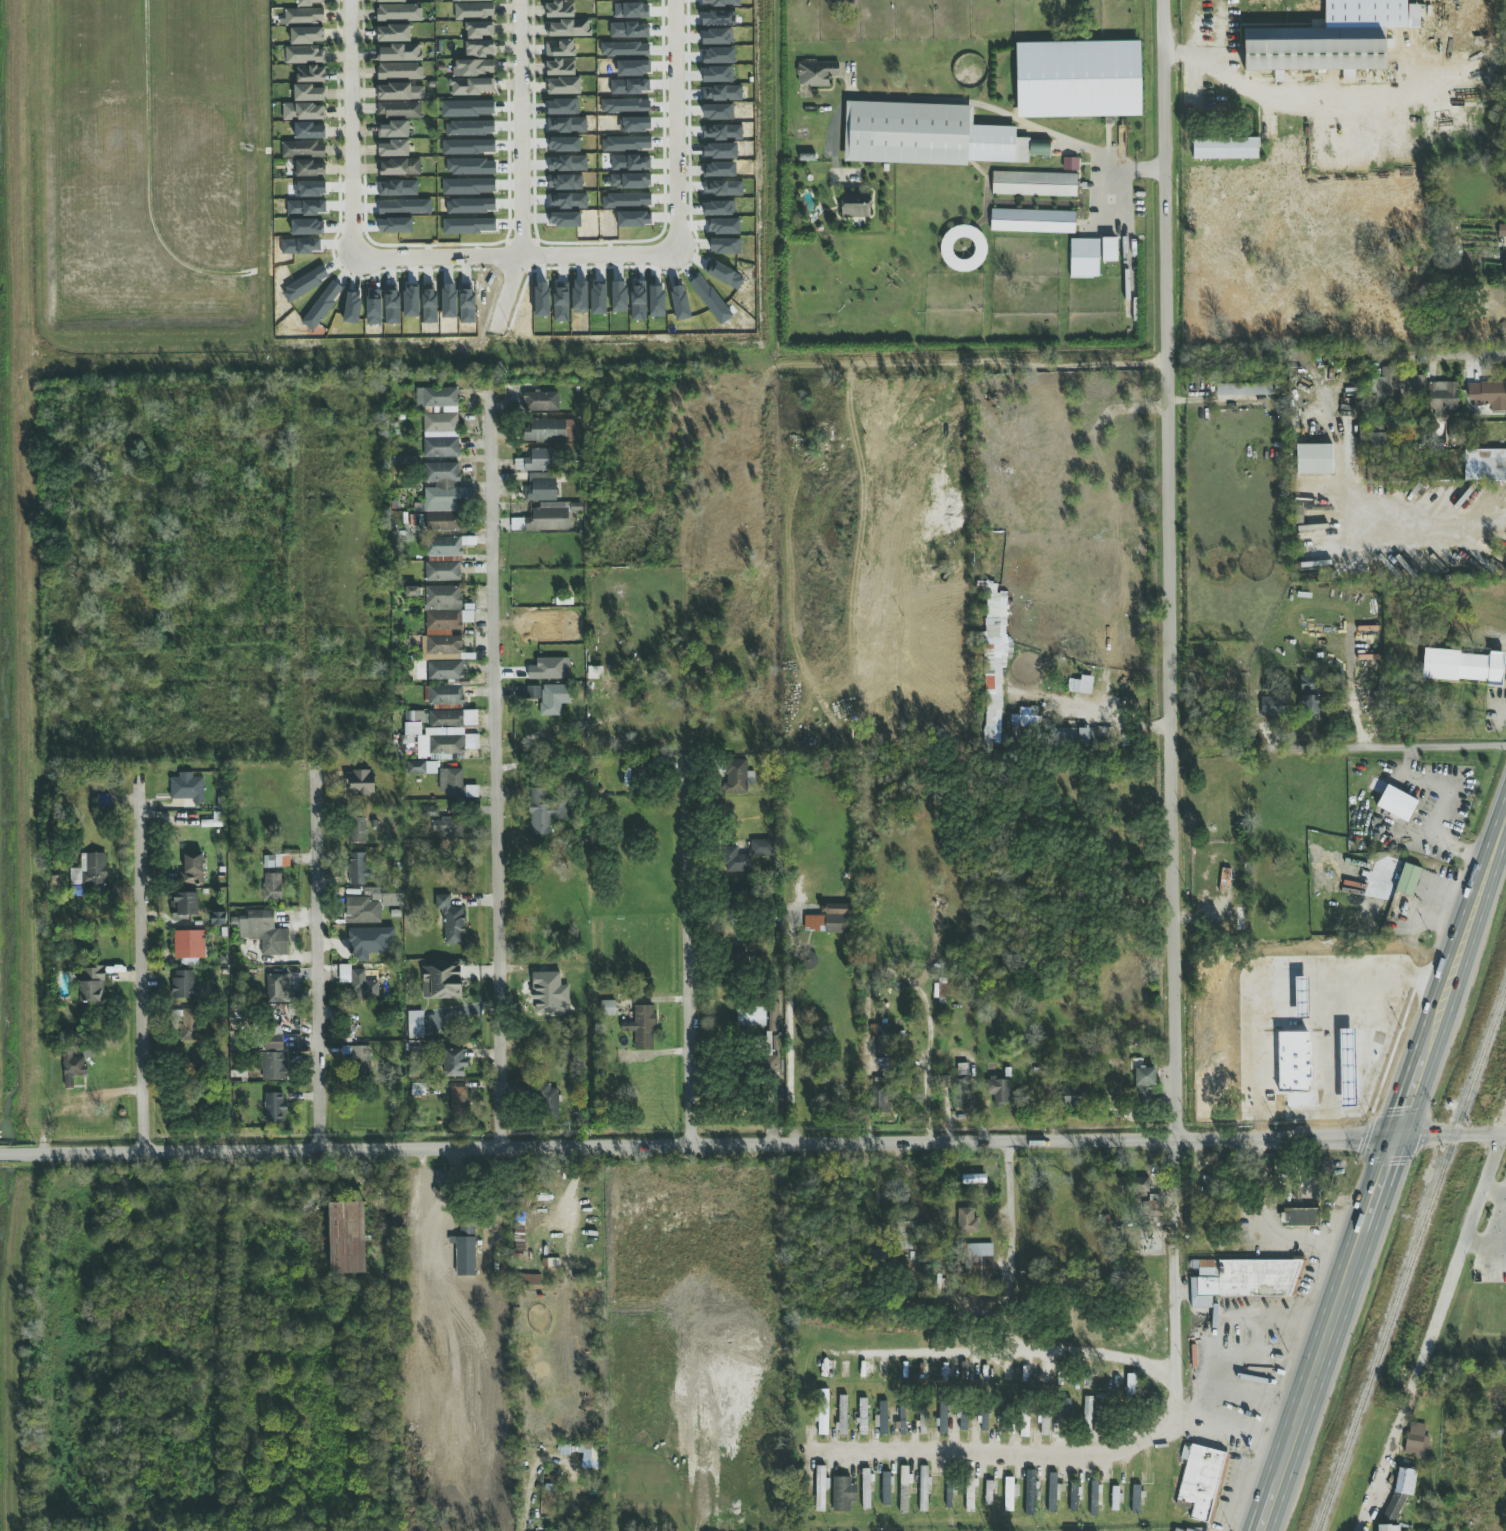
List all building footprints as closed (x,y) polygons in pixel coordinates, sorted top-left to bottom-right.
[(493,3),(455,4),(455,19),(493,18),(493,3)] [(574,18),(574,3),(545,3),(546,18),(574,18)] [(421,21),(420,5),(376,6),(377,21),(421,21)] [(285,9),(285,24),(324,24),(323,9),(285,9)] [(1243,26),(1243,71),(1273,70),(1273,82),(1283,82),(1283,70),(1293,70),(1293,82),(1308,82),(1308,70),(1342,70),(1342,79),(1354,79),(1353,70),(1385,70),(1384,28),(1324,28),(1324,20),(1310,20),(1310,26),(1243,26)] [(547,37),(590,37),(590,21),(546,21),(547,37)] [(466,38),(492,38),(492,23),(466,22),(466,38)] [(376,43),(410,42),(410,26),(376,27),(376,43)] [(291,45),(324,44),(323,28),(290,28),(291,45)] [(493,41),(466,42),(466,57),(494,56),(493,41)] [(574,57),(574,41),(546,42),(546,57),(574,57)] [(1017,118),(1141,117),(1140,42),(1016,43),(1017,118)] [(377,61),(421,62),(421,45),(389,44),(389,49),(377,48),(377,61)] [(285,64),(325,63),(324,47),(285,48),(285,64)] [(546,76),(575,77),(575,60),(546,59),(546,76)] [(493,60),(453,61),(454,76),(493,75),(493,60)] [(839,62),(798,63),(798,87),(829,86),(829,79),(839,79),(839,62)] [(378,79),(422,80),(423,64),(378,63),(378,79)] [(325,82),(324,66),(296,67),(296,83),(325,82)] [(547,95),(580,95),(580,78),(547,79),(547,95)] [(450,95),(493,95),(493,79),(450,79),(450,95)] [(377,101),(424,100),(424,87),(415,87),(415,84),(377,84),(377,101)] [(294,102),(324,101),(324,89),(313,89),(313,85),(294,85),(294,102)] [(420,102),(377,103),(378,118),(421,118),(420,102)] [(844,162),(967,166),(967,162),(1028,164),(1029,139),(1015,138),(1016,128),(972,126),(973,106),(846,102),(844,162)] [(283,121),(323,120),(323,104),(282,105),(283,121)] [(407,138),(407,122),(388,121),(388,126),(378,126),(378,138),(407,138)] [(313,123),(294,123),(295,139),(325,139),(324,125),(313,125),(313,123)] [(1258,159),(1258,138),(1192,139),(1193,160),(1258,159)] [(378,144),(378,157),(409,157),(408,140),(389,140),(389,144),(378,144)] [(1049,157),(1049,142),(1030,141),(1030,156),(1049,157)] [(325,158),(325,142),(281,143),(282,158),(325,158)] [(379,176),(420,176),(420,159),(379,160),(379,176)] [(296,177),(325,177),(325,161),(296,161),(296,177)] [(1077,174),(992,172),(991,195),(1076,197),(1077,174)] [(870,217),(869,192),(840,193),(841,218),(870,217)] [(990,232),(1075,234),(1076,212),(991,210),(990,232)] [(943,228),(943,271),(985,270),(984,228),(943,228)] [(1117,262),(1117,238),(1102,238),(1102,262),(1117,262)] [(1100,240),(1070,239),(1069,279),(1099,279),(1100,240)] [(1423,376),(1396,375),(1396,367),(1380,367),(1380,378),(1368,378),(1368,392),(1375,392),(1375,404),(1395,404),(1396,390),(1405,390),(1405,396),(1423,396),(1423,376)] [(1427,382),(1428,414),(1457,414),(1456,382),(1427,382)] [(1467,383),(1467,406),(1489,405),(1489,412),(1505,411),(1505,382),(1467,383)] [(1272,396),(1272,383),(1216,384),(1216,397),(1272,396)] [(415,389),(416,413),(422,413),(423,458),(459,458),(457,388),(415,389)] [(559,411),(558,392),(523,393),(524,412),(559,411)] [(565,442),(566,420),(524,419),(523,441),(565,442)] [(1368,433),(1367,447),(1387,448),(1388,434),(1368,433)] [(1332,474),(1331,444),(1295,445),(1296,475),(1332,474)] [(514,472),(556,471),(556,449),(529,449),(529,459),(514,459),(514,472)] [(424,464),(424,482),(434,482),(434,488),(424,488),(424,503),(415,503),(415,512),(458,512),(458,497),(473,497),(473,488),(459,488),(459,464),(424,464)] [(523,487),(524,502),(556,501),(556,473),(529,474),(529,487),(523,487)] [(568,530),(567,512),(577,512),(577,503),(540,504),(540,509),(531,509),(531,519),(511,519),(511,532),(568,530)] [(426,514),(427,532),(463,531),(462,512),(426,514)] [(460,537),(427,538),(427,557),(461,556),(460,537)] [(425,582),(460,582),(460,562),(425,563),(425,582)] [(461,630),(461,587),(425,587),(426,636),(422,636),(422,660),(461,660),(461,636),(451,636),(451,630),(461,630)] [(982,743),(1001,743),(1002,669),(1006,669),(1006,658),(1012,658),(1013,643),(1006,643),(1007,599),(995,598),(995,594),(985,594),(985,633),(984,633),(982,743)] [(1502,687),(1503,653),(1489,652),(1489,653),(1423,650),(1421,679),(1487,682),(1486,686),(1502,687)] [(569,658),(536,659),(536,665),(528,666),(528,680),(564,680),(564,672),(569,671),(569,658)] [(463,662),(428,661),(428,680),(462,680),(463,662)] [(1067,692),(1090,695),(1093,678),(1080,676),(1079,681),(1069,679),(1067,692)] [(1316,718),(1316,676),(1299,676),(1298,718),(1316,718)] [(428,687),(428,705),(463,704),(463,686),(428,687)] [(561,686),(541,686),(540,716),(560,716),(561,686)] [(524,701),(540,701),(541,688),(524,687),(524,701)] [(1260,716),(1281,716),(1281,698),(1261,697),(1260,716)] [(1010,726),(1037,727),(1037,708),(1018,708),(1018,716),(1011,715),(1010,726)] [(421,724),(427,724),(427,711),(405,712),(405,736),(421,735),(421,724)] [(477,726),(477,711),(428,711),(429,727),(477,726)] [(465,759),(464,750),(478,749),(478,735),(464,735),(464,728),(426,729),(426,736),(417,737),(418,760),(465,759)] [(1053,745),(1088,746),(1089,729),(1054,728),(1053,745)] [(1092,747),(1115,747),(1114,729),(1091,729),(1092,747)] [(726,794),(747,794),(747,784),(754,784),(754,772),(747,772),(747,760),(727,760),(726,794)] [(439,770),(440,797),(463,796),(462,769),(439,770)] [(374,771),(350,771),(350,796),(374,796),(374,771)] [(204,778),(193,777),(193,774),(170,774),(169,799),(193,800),(193,805),(203,805),(204,778)] [(1375,807),(1407,822),(1417,800),(1385,785),(1375,807)] [(530,789),(529,835),(550,836),(550,820),(568,820),(568,802),(546,801),(546,789),(530,789)] [(438,809),(422,808),(422,817),(438,817),(438,809)] [(365,844),(365,818),(349,818),(349,843),(365,844)] [(463,838),(462,818),(432,819),(432,832),(441,832),(441,838),(463,838)] [(750,856),(773,857),(774,840),(750,840),(750,856)] [(751,872),(751,855),(737,855),(737,847),(726,847),(727,873),(751,872)] [(106,853),(80,853),(80,868),(69,869),(69,886),(107,885),(106,853)] [(366,886),(365,878),(373,878),(373,869),(366,869),(365,853),(348,854),(348,886),(366,886)] [(181,883),(203,884),(203,855),(182,854),(181,883)] [(264,868),(290,867),(289,855),(263,856),(264,868)] [(1411,897),(1421,868),(1403,863),(1394,891),(1411,897)] [(281,874),(263,874),(263,902),(281,902),(281,874)] [(347,924),(381,924),(381,907),(403,907),(403,888),(364,888),(364,897),(346,898),(347,924)] [(197,893),(172,893),(173,910),(173,918),(198,917),(197,893)] [(450,894),(435,894),(436,911),(444,910),(444,945),(464,945),(463,907),(450,908),(450,894)] [(850,905),(820,905),(820,916),(804,916),(804,933),(850,933),(850,905)] [(288,956),(288,929),(274,929),(274,911),(247,911),(247,918),(231,918),(231,928),(239,928),(239,940),(261,940),(261,956),(288,956)] [(211,926),(226,926),(226,913),(211,913),(211,926)] [(348,929),(349,955),(356,955),(356,962),(369,962),(369,954),(387,954),(387,941),(394,941),(394,928),(348,929)] [(205,931),(174,931),(175,959),(183,959),(183,964),(198,963),(198,958),(205,958),(205,931)] [(422,1000),(461,999),(460,964),(422,964),(422,1000)] [(379,999),(378,981),(372,981),(372,970),(350,970),(350,965),(339,966),(339,983),(350,983),(350,999),(379,999)] [(104,968),(80,967),(79,1003),(103,1004),(104,968)] [(194,971),(173,971),(173,1000),(198,999),(198,985),(194,985),(194,971)] [(289,974),(265,975),(265,1003),(290,1002),(289,974)] [(948,985),(934,984),(933,998),(947,999),(948,985)] [(601,1001),(600,1016),(615,1016),(615,1002),(601,1001)] [(654,1049),(653,1006),(634,1006),(634,1023),(621,1023),(621,1032),(634,1032),(634,1050),(654,1049)] [(765,1027),(765,1008),(737,1008),(737,1026),(765,1027)] [(408,1038),(423,1037),(423,1011),(408,1012),(408,1038)] [(869,1025),(870,1037),(876,1037),(876,1055),(890,1055),(889,1024),(869,1025)] [(283,1051),(283,1035),(266,1035),(266,1051),(283,1051)] [(342,1046),(342,1055),(354,1056),(353,1074),(370,1075),(370,1047),(342,1046)] [(73,1088),(72,1077),(86,1076),(85,1057),(72,1057),(71,1050),(62,1051),(64,1089),(73,1088)] [(467,1050),(444,1050),(443,1073),(466,1074),(467,1050)] [(286,1053),(264,1053),(265,1081),(287,1080),(286,1053)] [(230,1084),(244,1083),(244,1055),(230,1055),(230,1084)] [(1154,1069),(1141,1068),(1142,1060),(1136,1060),(1135,1102),(1153,1102),(1154,1069)] [(969,1107),(968,1064),(957,1064),(957,1078),(950,1078),(951,1107),(969,1107)] [(988,1097),(993,1097),(994,1107),(1010,1106),(1009,1078),(988,1079),(988,1097)] [(425,1084),(411,1084),(411,1096),(425,1095),(425,1084)] [(558,1086),(543,1087),(544,1119),(559,1118),(558,1086)] [(1063,1107),(1083,1107),(1082,1088),(1062,1089),(1063,1107)] [(285,1093),(264,1094),(265,1123),(286,1122),(285,1093)] [(450,1117),(469,1118),(470,1096),(451,1095),(450,1117)] [(1149,1193),(1149,1178),(1114,1178),(1114,1193),(1149,1193)] [(514,1256),(525,1256),(523,1201),(512,1201),(514,1256)] [(364,1202),(328,1203),(330,1275),(366,1274),(364,1202)] [(958,1233),(978,1233),(978,1219),(974,1219),(973,1208),(958,1209),(958,1233)] [(1318,1209),(1283,1209),(1283,1227),(1318,1227),(1318,1209)] [(914,1250),(913,1222),(897,1223),(898,1251),(914,1250)] [(474,1277),(475,1227),(458,1227),(458,1243),(456,1243),(455,1276),(474,1277)] [(992,1244),(966,1245),(967,1277),(993,1276),(992,1244)] [(888,1250),(870,1250),(870,1261),(888,1262),(888,1250)] [(1301,1297),(1300,1260),(1190,1261),(1191,1269),(1198,1269),(1198,1278),(1190,1278),(1190,1309),(1212,1309),(1212,1298),(1301,1297)] [(540,1276),(520,1275),(520,1284),(539,1285),(540,1276)] [(1499,1305),(1496,1323),(1505,1325),(1505,1306),(1499,1305)] [(1135,1374),(1127,1374),(1126,1395),(1134,1395),(1135,1374)] [(827,1436),(828,1391),(819,1391),(817,1435),(827,1436)] [(847,1396),(838,1396),(838,1436),(847,1436),(847,1396)] [(1083,1434),(1091,1434),(1092,1397),(1083,1397),(1083,1434)] [(867,1435),(867,1399),(858,1399),(858,1435),(867,1435)] [(1070,1399),(1062,1399),(1063,1426),(1071,1426),(1070,1399)] [(887,1402),(879,1402),(879,1435),(888,1435),(887,1402)] [(938,1434),(947,1434),(948,1404),(939,1404),(938,1434)] [(960,1430),(967,1431),(968,1410),(960,1410),(960,1430)] [(1049,1436),(1049,1414),(1037,1414),(1037,1423),(1041,1423),(1041,1436),(1049,1436)] [(1426,1425),(1409,1422),(1404,1455),(1427,1458),(1429,1437),(1424,1436),(1426,1425)] [(1229,1454),(1184,1444),(1180,1460),(1185,1461),(1177,1500),(1193,1504),(1189,1520),(1213,1525),(1229,1454)] [(825,1512),(825,1488),(829,1488),(829,1478),(825,1478),(825,1466),(816,1466),(815,1512),(825,1512)] [(927,1466),(919,1466),(920,1512),(928,1512),(927,1466)] [(899,1514),(908,1514),(909,1467),(900,1467),(899,1514)] [(1416,1470),(1396,1468),(1394,1493),(1413,1495),(1416,1470)] [(862,1509),(871,1509),(871,1469),(861,1469),(862,1509)] [(1025,1516),(1036,1516),(1037,1471),(1026,1471),(1025,1516)] [(882,1506),(891,1506),(891,1472),(882,1473),(882,1506)] [(975,1512),(975,1480),(973,1480),(973,1472),(965,1472),(965,1512),(975,1512)] [(1057,1473),(1049,1473),(1047,1513),(1056,1513),(1057,1473)] [(955,1476),(946,1476),(946,1508),(952,1508),(951,1492),(956,1492),(955,1476)] [(851,1478),(833,1477),(833,1512),(851,1512),(851,1503),(856,1503),(856,1484),(851,1484),(851,1478)] [(1017,1497),(1017,1478),(1005,1478),(1004,1512),(1013,1512),(1013,1497),(1017,1497)] [(984,1506),(993,1506),(994,1482),(985,1481),(984,1506)] [(1101,1481),(1091,1481),(1090,1516),(1097,1517),(1097,1506),(1100,1506),(1101,1481)] [(1070,1512),(1078,1512),(1077,1484),(1069,1484),(1070,1512)] [(1142,1486),(1132,1486),(1131,1514),(1141,1514),(1142,1486)] [(1111,1511),(1120,1511),(1121,1487),(1112,1487),(1111,1511)] [(1384,1516),(1397,1520),(1406,1496),(1393,1491),(1384,1516)]
